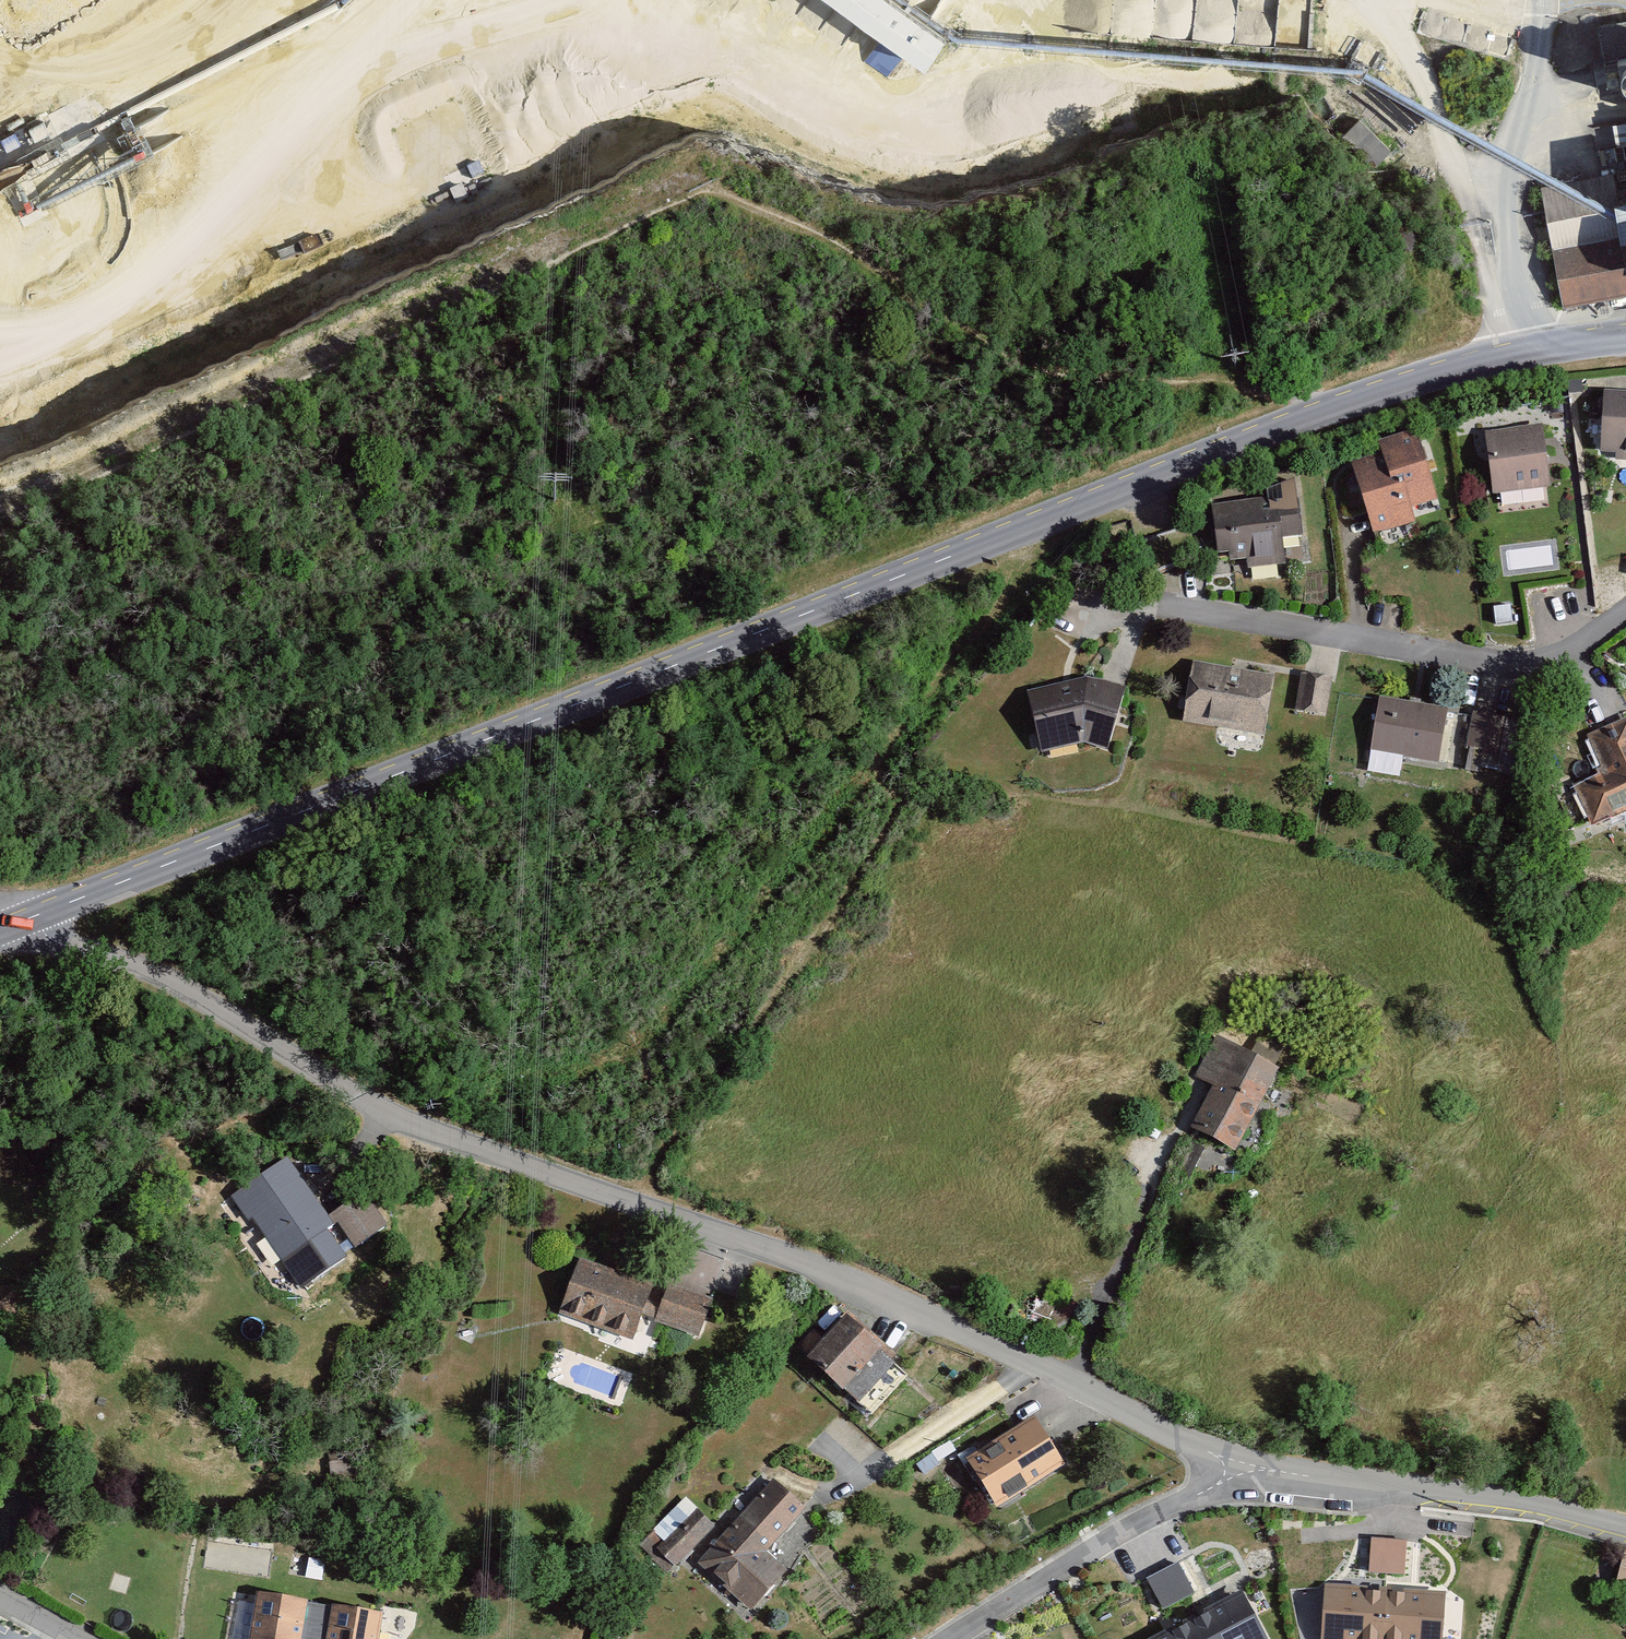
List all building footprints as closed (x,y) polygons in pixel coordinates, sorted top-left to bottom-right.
[(961,0),(864,0),(955,64),(987,18),(961,0)] [(1360,116),(1342,134),(1376,166),(1394,148),(1360,116)] [(1540,191),(1560,306),(1625,294),(1625,175),(1540,191)] [(1601,391),(1593,453),(1625,458),(1625,394),(1601,391)] [(1545,493),(1536,430),(1479,437),(1488,501),(1545,493)] [(1435,504),(1413,435),(1373,447),(1377,459),(1346,469),(1369,538),(1406,526),(1403,515),(1435,504)] [(1261,498),(1204,504),(1209,556),(1239,553),(1241,570),(1275,567),(1273,545),(1295,543),(1291,506),(1262,509),(1261,498)] [(1270,678),(1189,663),(1178,722),(1259,737),(1270,678)] [(1329,681),(1296,676),(1290,714),(1323,719),(1329,681)] [(1099,754),(1117,690),(1074,678),(1018,695),(1037,756),(1071,746),(1099,754)] [(1448,711),(1374,699),(1365,756),(1438,767),(1448,711)] [(1496,719),(1461,712),(1454,746),(1489,753),(1496,719)] [(1622,719),(1577,736),(1593,776),(1560,789),(1575,829),(1625,809),(1625,730),(1622,719)] [(1256,1033),(1244,1056),(1208,1038),(1187,1080),(1204,1088),(1181,1134),(1228,1157),(1283,1047),(1256,1033)] [(282,1166),(228,1202),(287,1292),(383,1230),(360,1195),(319,1222),(282,1166)] [(644,1287),(574,1260),(552,1318),(622,1345),(644,1287)] [(709,1302),(664,1286),(649,1326),(695,1343),(709,1302)] [(1075,1316),(1040,1298),(1026,1324),(1062,1343),(1075,1316)] [(907,1366),(846,1314),(801,1367),(861,1419),(907,1366)] [(1058,1471),(1032,1428),(965,1468),(991,1511),(1058,1471)] [(805,1510),(767,1476),(714,1535),(687,1511),(648,1554),(671,1575),(683,1561),(744,1615),(780,1575),(762,1559),(805,1510)] [(1412,1527),(1371,1526),(1370,1580),(1323,1578),(1322,1631),(1451,1634),(1452,1586),(1411,1585),(1412,1527)] [(1621,1552),(1611,1588),(1625,1592),(1625,1554),(1621,1552)] [(1155,1567),(1173,1607),(1141,1622),(1148,1638),(1275,1638),(1276,1638),(1249,1579),(1205,1599),(1185,1554),(1155,1567)] [(250,1594),(241,1638),(368,1638),(372,1616),(250,1594)]
